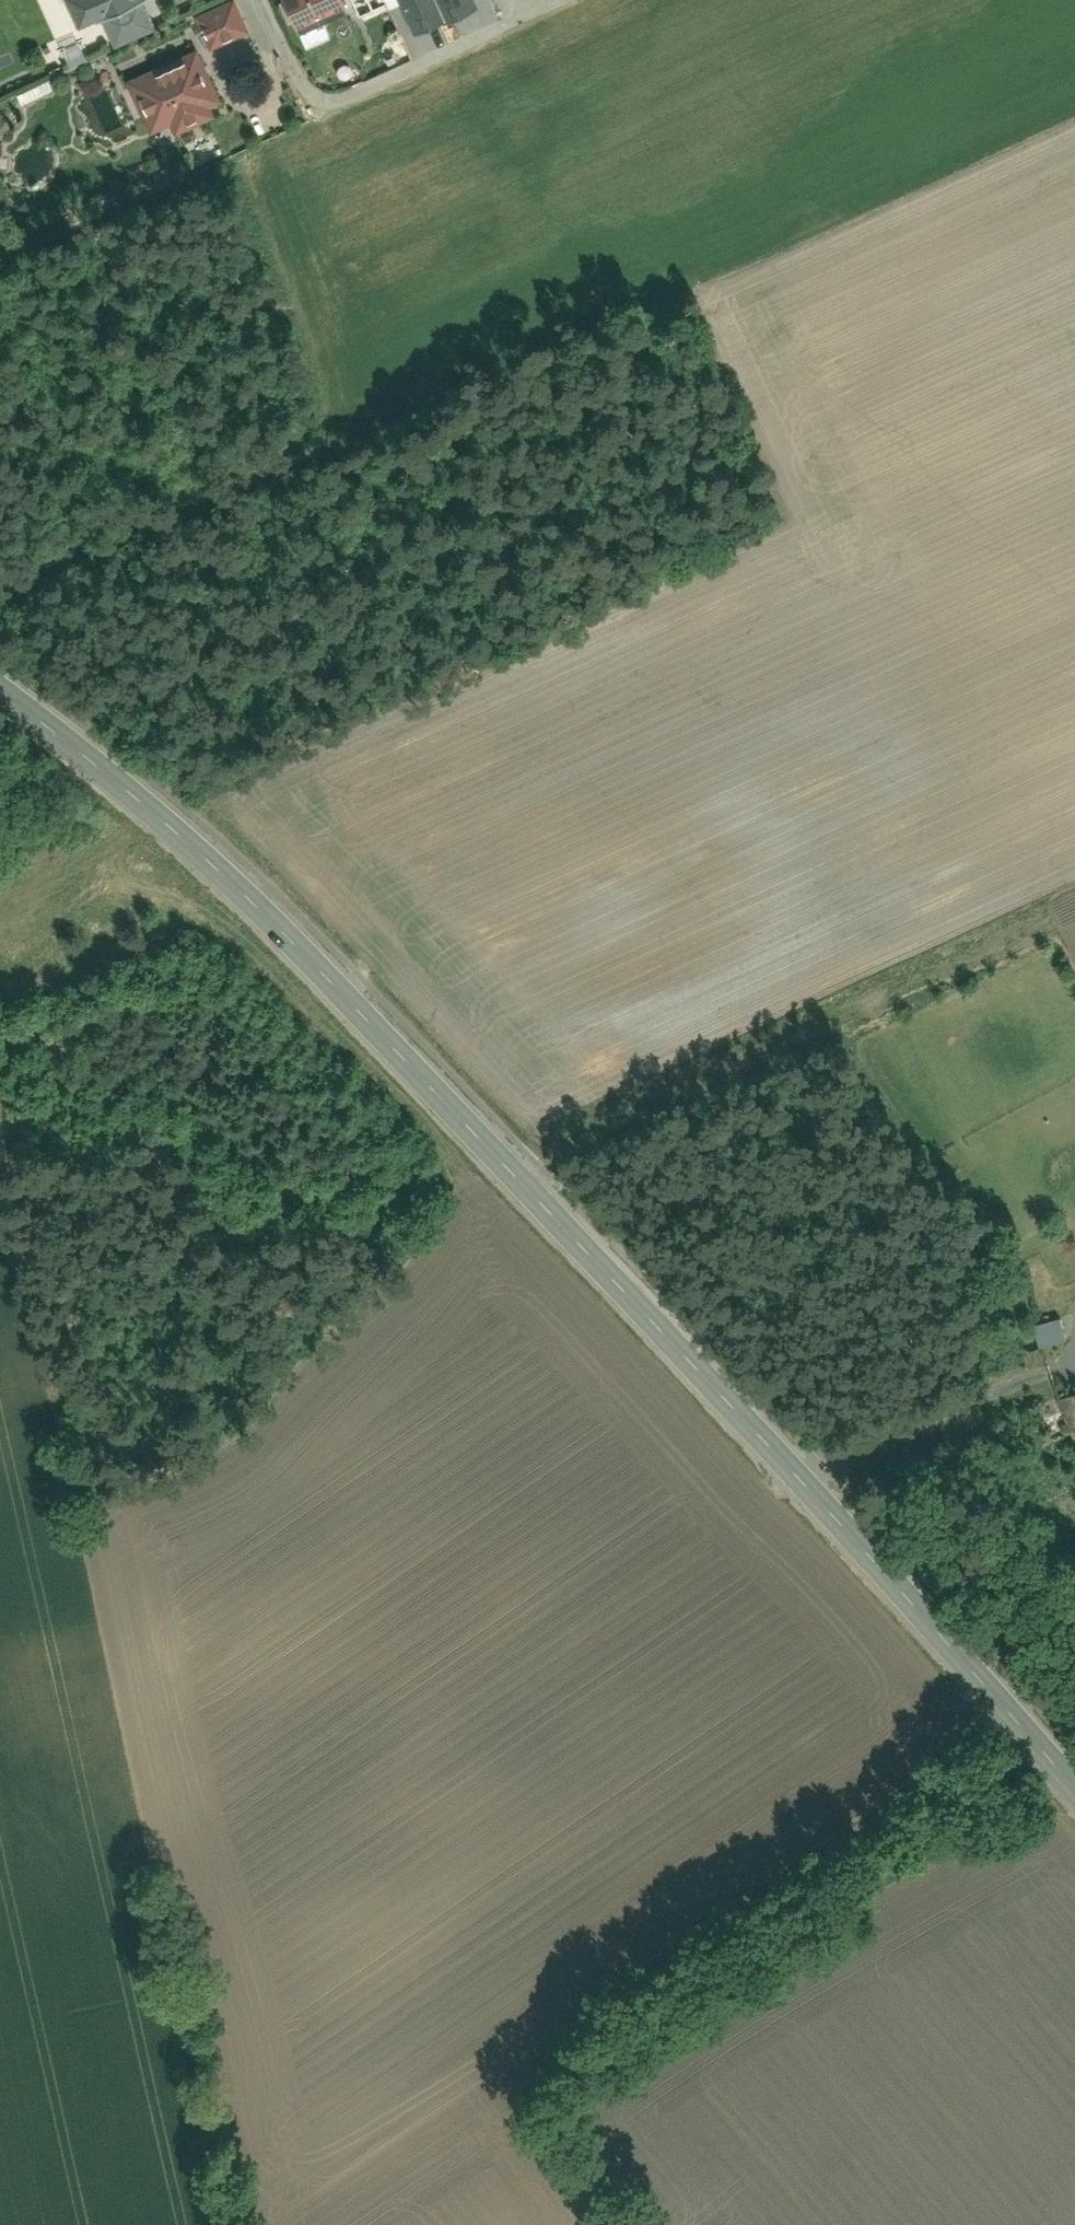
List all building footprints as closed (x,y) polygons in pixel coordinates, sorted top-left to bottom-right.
[(82,26),(136,0),(69,0),(82,26)] [(111,46),(154,29),(143,0),(99,18),(111,46)] [(196,14),(209,47),(248,30),(236,0),(228,0),(196,14)] [(296,15),(301,25),(347,4),(352,16),(383,2),(382,0),(289,0),(296,15)] [(476,0),(401,0),(416,33),(478,4),(476,0)] [(198,48),(130,77),(154,135),(222,107),(198,48)] [(1062,1324),(1057,1303),(1025,1311),(1031,1333),(1062,1324)] [(1052,1387),(1074,1444),(1074,1378),(1052,1387)]
